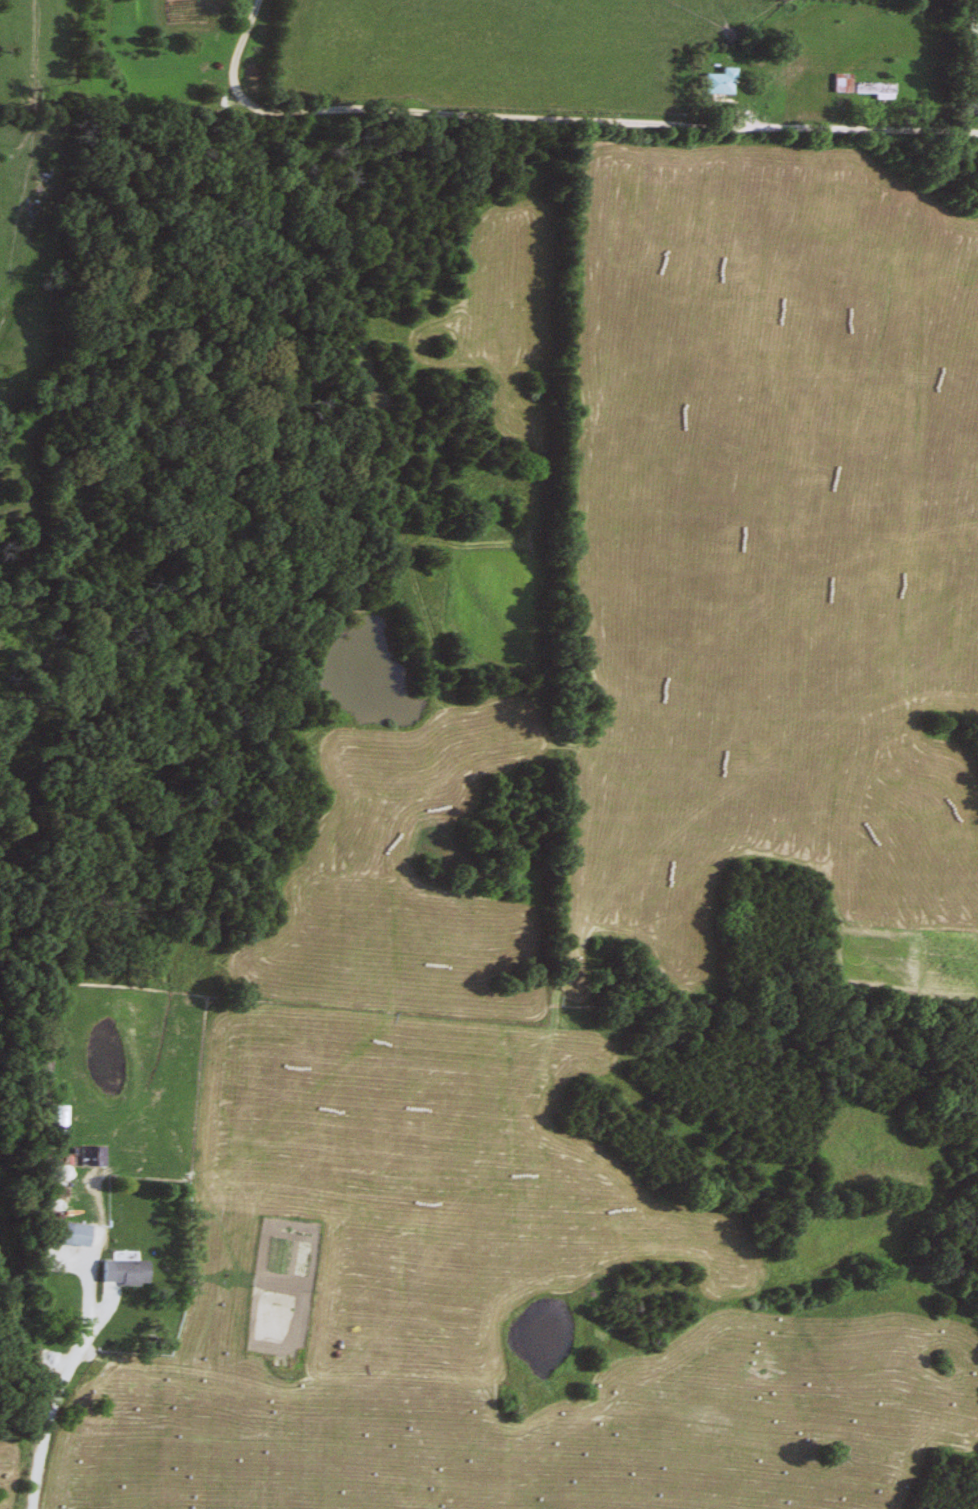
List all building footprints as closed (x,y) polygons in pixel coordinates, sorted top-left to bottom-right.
[(700,96),(730,96),(730,68),(717,68),(717,75),(700,75),(700,96)] [(849,85),(849,74),(830,74),(830,95),(872,95),(872,99),(889,99),(889,85),(849,85)] [(100,1167),(100,1147),(76,1147),(76,1167),(100,1167)] [(85,1227),(43,1222),(40,1242),(82,1248),(85,1227)] [(143,1262),(105,1262),(105,1285),(143,1285),(143,1262)]
